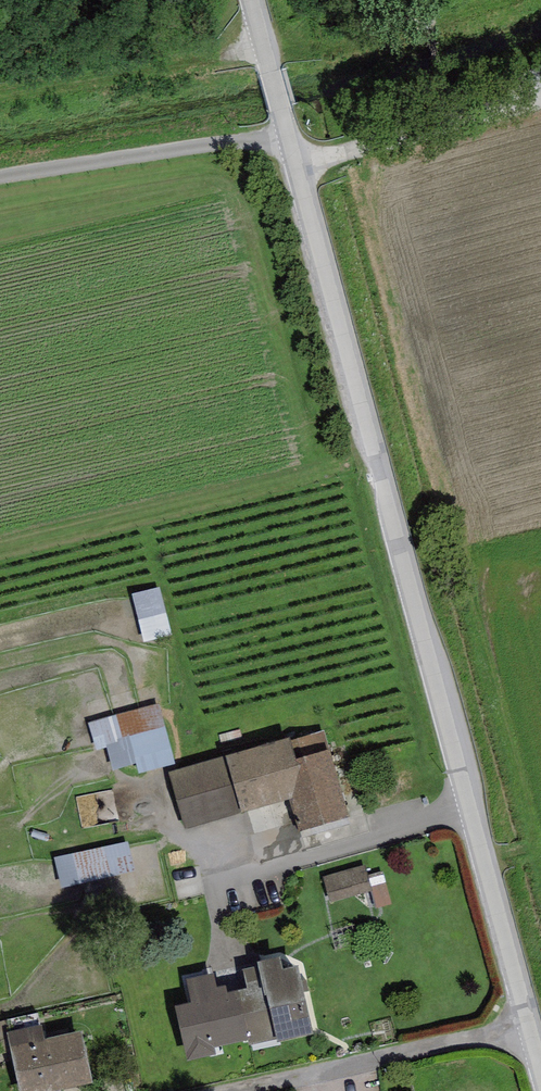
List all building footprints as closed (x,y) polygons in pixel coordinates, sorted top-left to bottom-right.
[(164,585),(135,592),(146,641),(175,635),(164,585)] [(144,771),(178,763),(164,703),(92,720),(99,750),(110,748),(115,770),(142,764),(144,771)] [(290,740),(169,773),(184,830),(289,801),(298,833),(349,819),(330,753),(296,763),(290,740)] [(134,843),(61,851),(65,896),(125,890),(124,880),(138,879),(134,843)] [(364,868),(324,878),(330,903),(371,892),(364,868)] [(247,991),(238,993),(249,1042),(249,1046),(277,1040),(278,1044),(313,1037),(298,968),(284,971),(282,960),(258,965),(259,968),(243,972),(247,991)] [(249,1042),(238,993),(228,995),(226,988),(217,989),(214,975),(186,982),(191,1004),(174,1008),(187,1063),(217,1057),(215,1049),(249,1042)] [(7,1034),(19,1090),(66,1090),(93,1085),(83,1032),(45,1041),(41,1027),(7,1034)]
